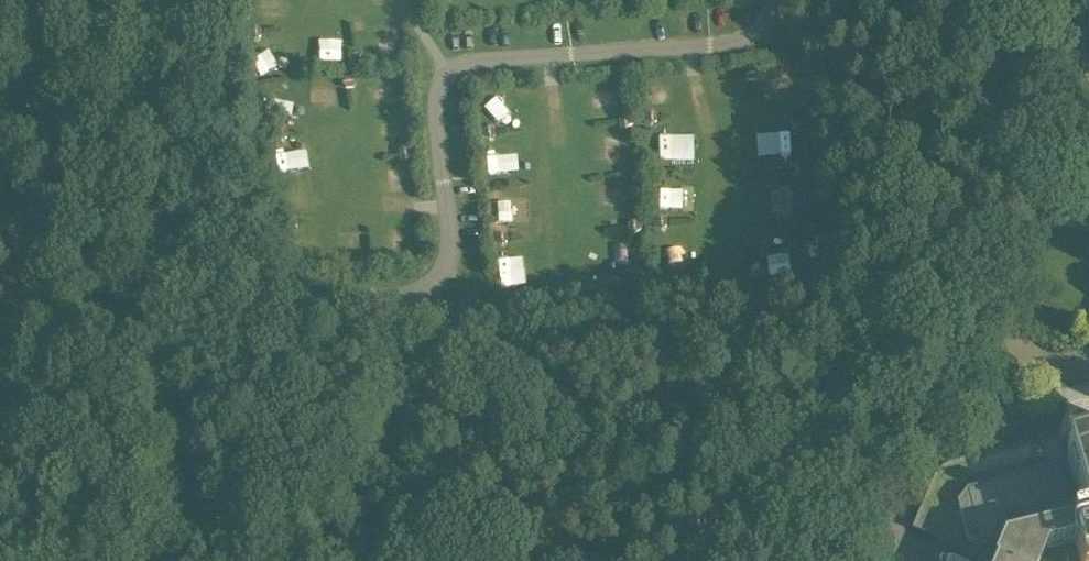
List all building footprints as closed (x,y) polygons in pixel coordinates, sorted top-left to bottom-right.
[(248,36),(256,39),(260,36),(260,30),(255,26),(248,32),(248,36)] [(326,28),(326,49),(344,49),(345,28),(326,28)] [(348,55),(353,62),(356,63),(360,53),(356,48),(351,48),(348,55)] [(249,51),(250,74),(281,73),(281,50),(249,51)] [(752,66),(748,66),(745,75),(748,80),(755,79),(758,72),(752,66)] [(349,74),(345,74),(342,83),(346,88),(352,87),(355,80),(349,74)] [(618,89),(596,92),(598,108),(621,104),(618,89)] [(644,117),(644,121),(652,124),(656,121),(656,114),(652,111),(644,117)] [(620,119),(620,126),(625,128),(632,123),(632,119),(626,114),(620,119)] [(494,130),(489,126),(481,132),(481,136),(489,139),(494,136),(494,130)] [(281,127),(274,134),(274,138),(282,141),(286,138),(286,131),(281,127)] [(798,130),(764,131),(765,154),(799,153),(798,130)] [(653,136),(653,162),(677,161),(676,135),(653,136)] [(632,163),(632,137),(609,136),(609,163),(632,163)] [(412,154),(412,149),(406,145),(400,150),(400,157),(405,159),(412,154)] [(307,149),(286,150),(287,170),(308,169),(307,149)] [(804,168),(798,163),(792,169),(792,175),(797,178),(804,173),(804,168)] [(633,184),(605,184),(605,210),(633,210),(633,184)] [(656,204),(677,205),(678,187),(657,186),(656,204)] [(798,190),(778,190),(778,211),(798,211),(798,190)] [(493,198),(497,220),(525,215),(522,193),(493,198)] [(292,215),(284,222),(284,225),(293,229),(297,226),(297,219),(292,215)] [(653,226),(661,229),(666,226),(666,219),(661,216),(653,222),(653,226)] [(641,228),(641,223),(634,219),(628,224),(629,231),(634,233),(641,228)] [(501,230),(493,237),(493,241),(502,244),(506,241),(506,234),(501,230)] [(770,272),(789,271),(788,242),(769,243),(770,272)] [(669,248),(670,268),(688,267),(687,247),(669,248)] [(375,252),(369,252),(366,259),(371,266),(375,267),(379,257),(375,252)] [(525,281),(519,252),(496,257),(502,286),(525,281)] [(752,282),(756,273),(751,268),(746,268),(743,275),(748,282),(752,282)] [(575,298),(579,289),(575,284),(569,284),(566,291),(571,298),(575,298)] [(950,463),(948,464),(945,465),(943,466),(941,468),(939,470),(937,471),(935,473),(934,475),(933,478),(911,528),(972,554),(988,560),(1038,560),(1044,547),(1074,539),(1076,550),(1079,560),(1088,560),(1088,435),(1063,442),(1061,434),(950,463)] [(1065,553),(1067,560),(1079,560),(1076,550),(1065,553)]
